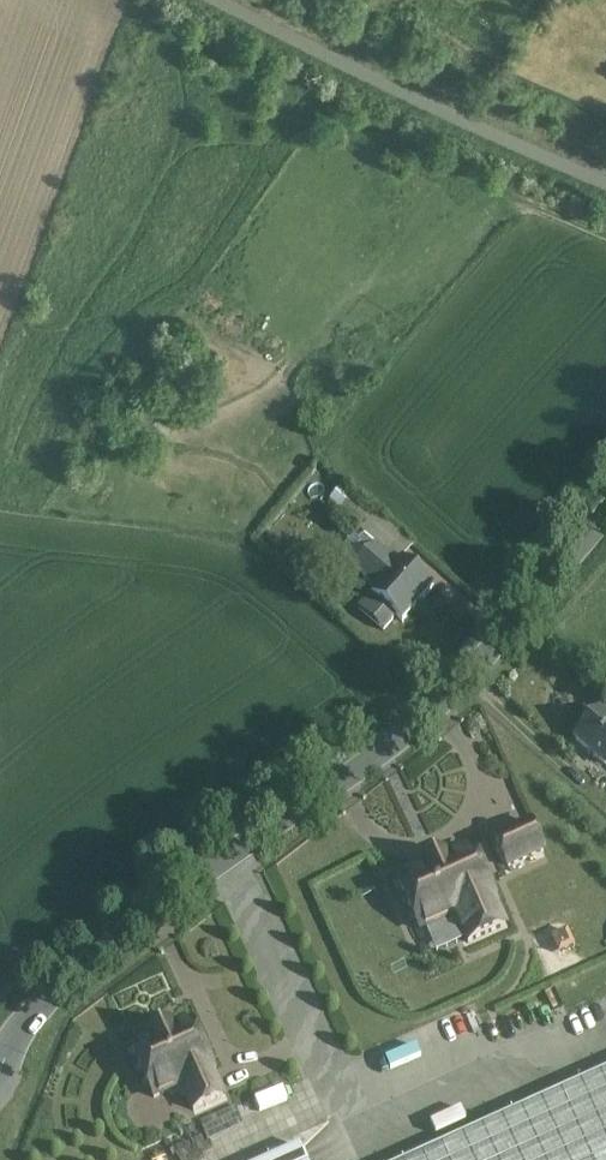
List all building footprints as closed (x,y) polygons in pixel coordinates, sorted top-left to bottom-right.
[(374,545),(353,569),(375,589),(397,565),(374,545)] [(375,589),(358,609),(382,630),(395,616),(402,622),(432,587),(402,560),(397,565),(375,589)] [(600,713),(588,726),(584,723),(571,738),(605,767),(605,766),(605,718),(600,713)] [(530,825),(494,840),(508,869),(543,854),(530,825)] [(494,899),(472,850),(447,862),(445,858),(422,868),(424,873),(398,884),(420,932),(455,917),(468,945),(505,928),(492,900),(494,899)] [(191,1024),(173,1032),(171,1028),(147,1038),(149,1043),(131,1051),(153,1099),(181,1087),(186,1096),(215,1083),(210,1073),(213,1073),(191,1024)] [(441,1146),(448,1159),(596,1159),(605,1156),(605,1071),(441,1146)] [(215,1083),(186,1096),(193,1112),(222,1099),(215,1083)] [(441,1146),(410,1159),(448,1159),(441,1146)]
